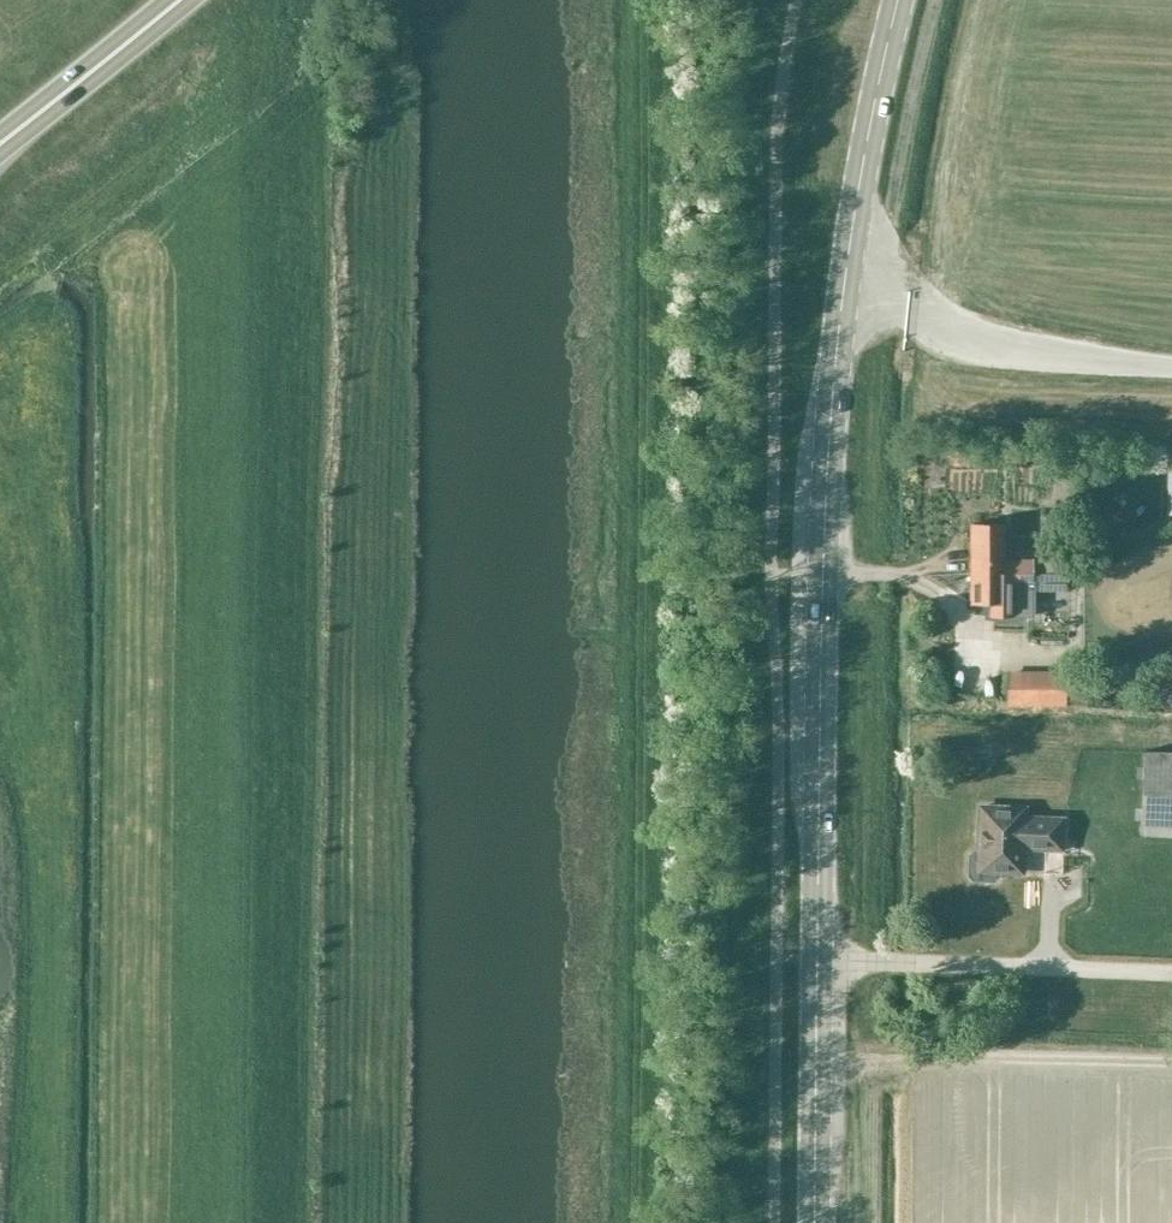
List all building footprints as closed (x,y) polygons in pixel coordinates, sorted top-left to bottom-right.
[(972,526),(973,575),(1034,573),(1035,573),(1035,559),(1007,559),(1007,525),(972,526)] [(1071,535),(1045,535),(1045,571),(1071,571),(1071,535)] [(1034,573),(973,575),(974,608),(990,608),(990,616),(1034,616),(1034,573)] [(1008,705),(1067,706),(1067,672),(1008,671),(1008,705)] [(1171,837),(1171,752),(1144,751),(1141,836),(1171,837)] [(1024,816),(1025,809),(981,807),(979,851),(975,851),(970,855),(970,876),(974,880),(995,881),(999,877),(999,872),(1022,873),(1023,858),(1032,849),(1063,851),(1064,818),(1024,816)]
